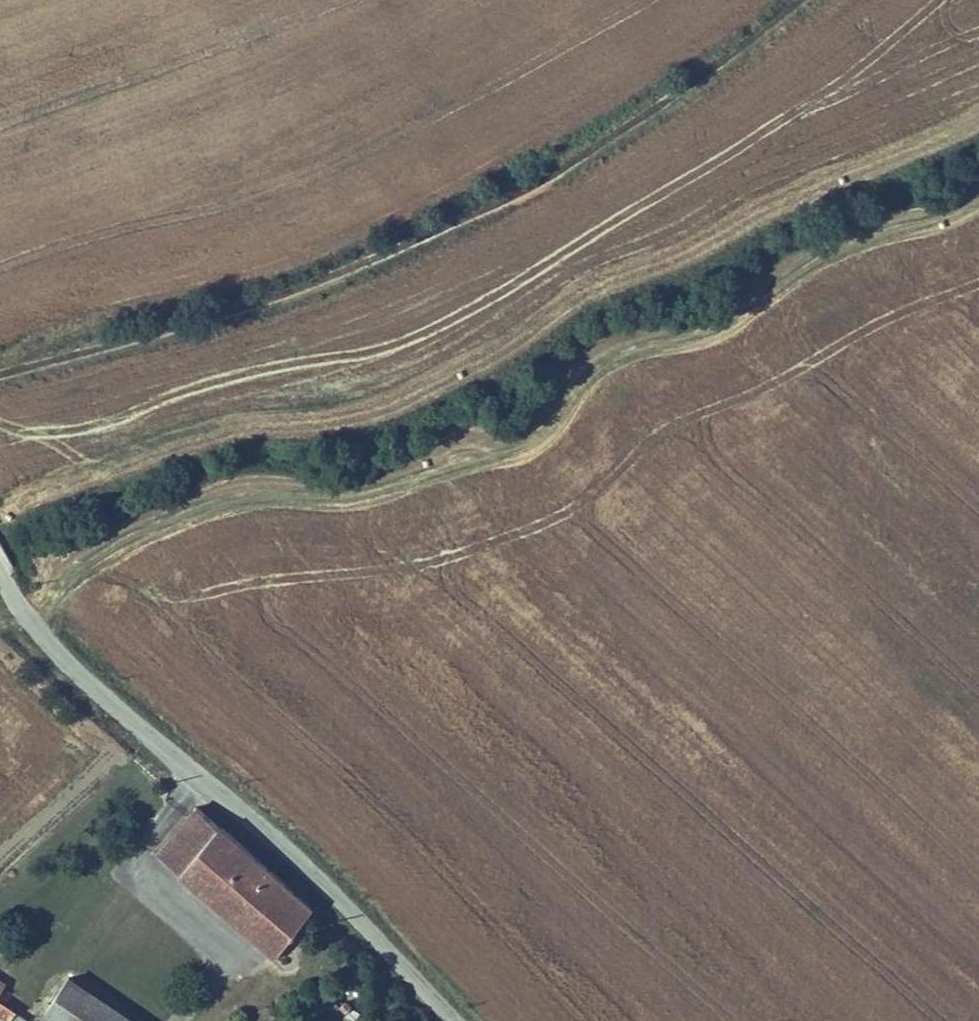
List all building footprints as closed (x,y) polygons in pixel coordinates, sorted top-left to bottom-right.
[(311,910),(191,807),(155,854),(276,953),(311,910)] [(42,1017),(48,1020),(138,1020),(70,975),(42,1017)] [(1,1020),(26,1020),(27,1018),(0,1000),(0,1020),(1,1020)]
